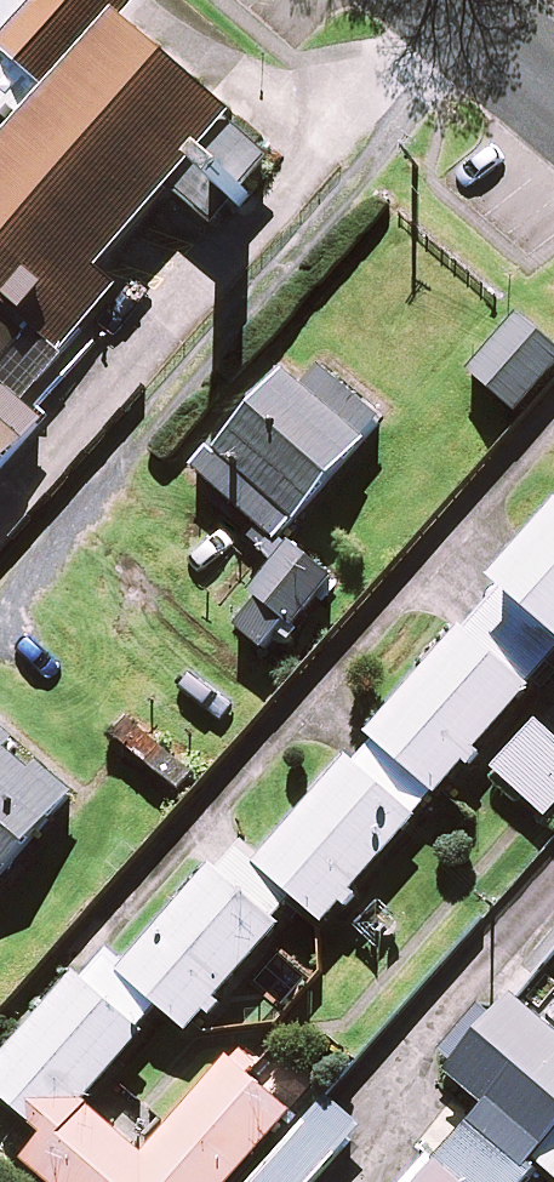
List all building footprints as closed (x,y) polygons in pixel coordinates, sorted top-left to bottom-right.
[(15,16),(65,61),(119,0),(0,0),(0,33),(15,16)] [(69,332),(140,254),(123,239),(245,103),(133,3),(5,146),(0,142),(0,271),(69,332)] [(521,320),(472,374),(514,412),(553,369),(553,350),(521,320)] [(381,421),(318,367),(299,389),(284,376),(201,474),(279,541),(381,421)] [(328,920),(342,904),(349,911),(361,898),(352,890),(463,768),(471,775),(485,761),(474,751),(553,662),(553,515),(489,587),(498,595),(259,857),(239,838),(128,960),(106,941),(0,1062),(0,1094),(48,1136),(26,1161),(49,1181),(228,1181),(289,1113),(230,1061),(144,1159),(82,1104),(145,1031),(140,1026),(161,1002),(191,1029),(206,1013),(211,1018),(227,1001),(217,991),(282,920),(275,914),(296,891),(328,920)] [(289,544),(252,593),(259,598),(239,624),(266,644),(285,618),(296,626),(333,577),(289,544)] [(534,723),(492,769),(546,818),(553,808),(553,741),(534,723)] [(0,738),(0,876),(75,791),(41,762),(35,769),(0,738)] [(507,992),(441,1067),(483,1105),(464,1126),(447,1112),(423,1139),(440,1153),(414,1181),(523,1181),(540,1164),(553,1176),(553,1034),(507,992)] [(327,1091),(248,1181),(315,1181),(365,1124),(327,1091)]
